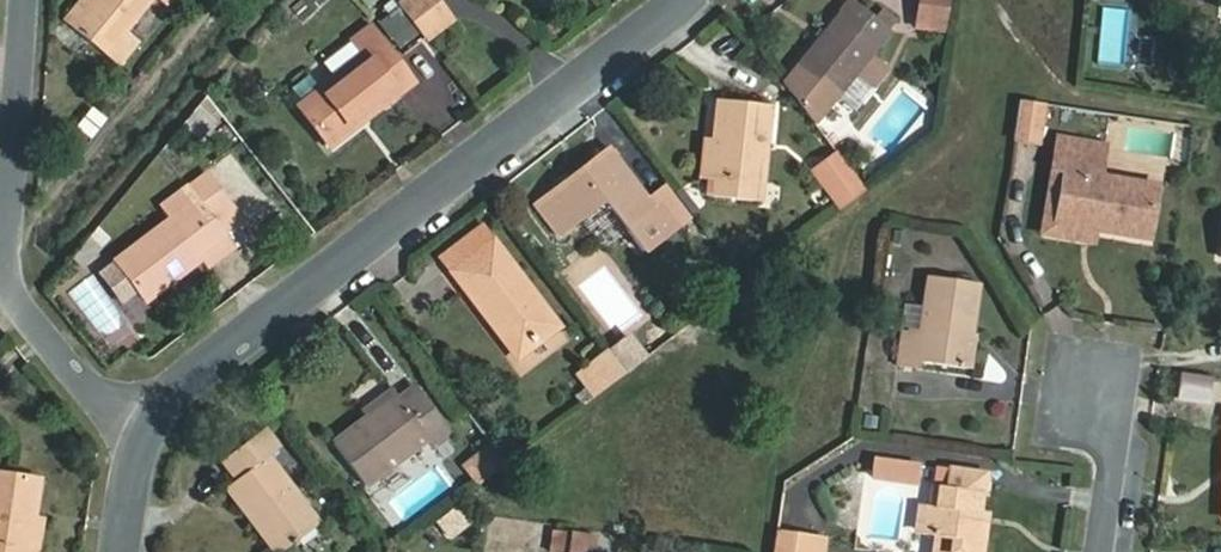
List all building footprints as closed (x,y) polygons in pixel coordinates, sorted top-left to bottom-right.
[(73,26),(94,0),(81,0),(65,19),(73,26)] [(73,26),(117,64),(136,41),(124,30),(150,0),(94,0),(73,26)] [(786,83),(817,123),(895,31),(857,0),(855,0),(786,83)] [(918,25),(948,28),(951,0),(920,0),(918,25)] [(377,24),(398,47),(410,37),(389,13),(377,24)] [(293,108),(321,144),(357,117),(363,124),(406,88),(372,46),(360,32),(343,46),(354,60),(293,108)] [(775,106),(723,100),(719,137),(715,178),(713,196),(764,202),(775,106)] [(1011,141),(1039,143),(1043,103),(1015,101),(1011,141)] [(357,117),(321,144),(328,153),(363,124),(357,117)] [(1112,159),(1186,164),(1189,124),(1115,118),(1112,159)] [(719,137),(706,135),(702,177),(715,178),(719,137)] [(1109,153),(1063,145),(1050,221),(1080,226),(1078,238),(1099,241),(1101,229),(1154,238),(1162,185),(1105,176),(1109,153)] [(536,206),(549,223),(567,211),(578,225),(604,206),(624,234),(640,257),(678,228),(661,203),(655,207),(613,151),(536,206)] [(838,151),(812,171),(841,210),(868,189),(838,151)] [(202,172),(184,187),(218,230),(237,215),(202,172)] [(678,228),(695,215),(671,184),(649,200),(655,207),(661,203),(678,228)] [(199,254),(221,233),(218,230),(184,187),(173,195),(182,207),(116,258),(149,299),(203,259),(199,254)] [(604,206),(578,225),(598,251),(624,234),(604,206)] [(567,211),(549,223),(560,237),(578,225),(567,211)] [(482,227),(438,260),(447,271),(491,238),(482,227)] [(230,245),(221,233),(199,254),(203,259),(206,263),(230,245)] [(491,238),(447,271),(484,320),(493,313),(517,344),(552,318),(491,238)] [(977,285),(931,278),(923,334),(900,332),(897,367),(916,369),(918,361),(966,368),(977,285)] [(561,330),(552,318),(517,344),(493,313),(484,320),(517,363),(561,330)] [(590,400),(643,358),(623,333),(570,376),(590,400)] [(1182,373),(1179,397),(1220,402),(1220,397),(1220,378),(1182,373)] [(425,396),(421,389),(404,401),(408,408),(425,396)] [(398,393),(367,416),(371,421),(402,399),(398,393)] [(455,436),(425,396),(408,408),(404,401),(402,399),(371,421),(337,446),(368,488),(432,441),(438,448),(455,436)] [(223,486),(245,514),(253,508),(283,548),(316,524),(268,456),(273,450),(258,428),(219,457),(234,477),(223,486)] [(457,465),(474,487),(503,464),(486,443),(457,465)] [(915,464),(872,458),(870,477),(912,483),(915,464)] [(437,461),(386,503),(404,525),(455,483),(437,461)] [(940,486),(938,505),(928,503),(922,504),(920,530),(935,532),(932,551),(978,551),(983,513),(976,512),(981,473),(947,468),(946,486),(940,486)] [(29,524),(32,484),(0,481),(0,551),(25,551),(29,524)] [(938,505),(940,486),(930,486),(928,503),(938,505)] [(245,514),(274,551),(278,551),(283,548),(253,508),(245,514)] [(37,524),(29,524),(25,551),(33,551),(37,524)] [(553,532),(550,551),(594,551),(596,538),(553,532)] [(810,538),(774,532),(771,551),(808,551),(810,538)] [(810,538),(808,551),(823,551),(824,540),(810,538)]
